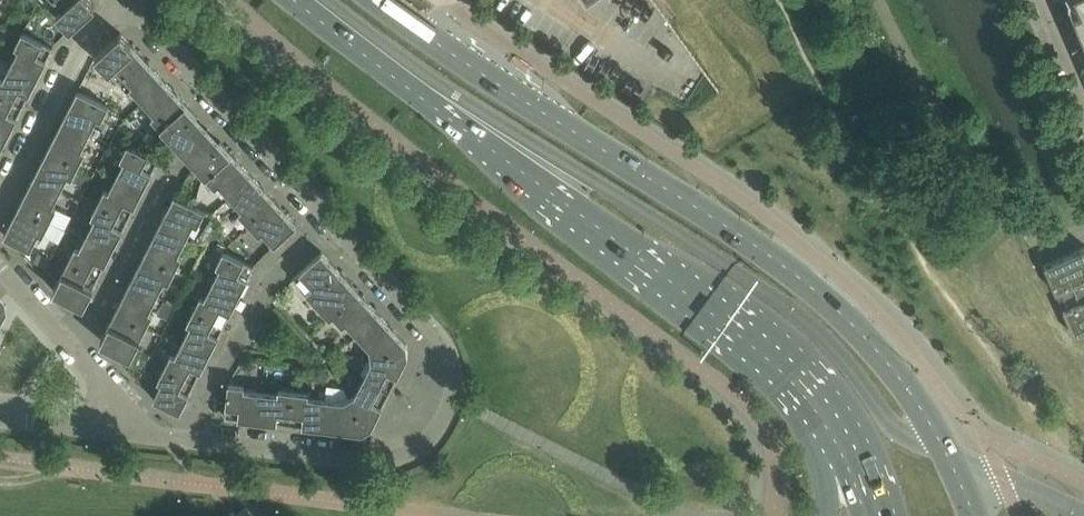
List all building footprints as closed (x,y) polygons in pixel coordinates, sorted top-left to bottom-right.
[(92,0),(52,0),(49,3),(71,28),(96,4),(92,0)] [(1082,7),(1075,10),(1083,31),(1083,0),(1079,0),(1082,7)] [(20,47),(12,63),(38,76),(53,46),(23,31),(16,45),(20,47)] [(96,55),(119,80),(144,57),(121,32),(96,55)] [(166,80),(144,57),(119,80),(129,91),(132,88),(144,100),(166,80)] [(12,63),(4,78),(0,76),(0,77),(0,93),(24,104),(38,76),(12,63)] [(187,104),(166,80),(144,100),(155,113),(152,116),(162,127),(187,104)] [(79,89),(64,119),(90,132),(98,117),(102,119),(109,104),(79,89)] [(0,93),(0,129),(9,133),(24,104),(0,93)] [(209,128),(187,104),(162,127),(184,151),(209,128)] [(64,119),(49,147),(79,163),(86,149),(82,147),(90,132),(64,119)] [(214,133),(209,128),(184,151),(189,156),(206,175),(231,152),(214,133)] [(0,129),(0,151),(9,133),(0,129)] [(125,159),(118,175),(144,188),(159,158),(129,143),(121,157),(125,159)] [(49,147),(35,176),(61,189),(69,174),(73,176),(79,163),(49,147)] [(253,175),(231,152),(206,175),(216,186),(220,183),(231,195),(253,175)] [(144,188),(118,175),(110,190),(106,188),(99,201),(129,217),(144,188)] [(275,199),(253,175),(231,195),(243,208),(240,211),(250,222),(275,199)] [(35,176),(20,205),(50,220),(57,207),(53,205),(61,189),(35,176)] [(57,202),(74,210),(79,201),(62,192),(57,202)] [(198,224),(206,210),(207,210),(196,205),(195,204),(175,194),(160,224),(187,237),(194,222),(198,224)] [(196,205),(207,210),(212,199),(200,194),(196,205)] [(297,224),(275,199),(250,222),(260,233),(263,230),(276,243),(297,224)] [(129,217),(99,201),(92,215),(96,217),(88,232),(115,246),(129,217)] [(20,205),(5,234),(31,248),(39,232),(43,234),(50,220),(20,205)] [(73,214),(57,207),(43,234),(60,242),(73,214)] [(201,237),(211,242),(221,222),(211,217),(201,237)] [(160,224),(146,252),(176,268),(183,254),(179,252),(187,237),(160,224)] [(100,274),(115,246),(88,232),(88,233),(76,226),(73,232),(85,238),(80,247),(77,246),(70,259),(100,274)] [(1045,265),(1076,336),(1083,333),(1083,247),(1045,265)] [(221,266),(213,281),(240,295),(255,265),(224,250),(217,264),(221,266)] [(52,257),(39,251),(35,261),(47,267),(52,257)] [(322,251),(294,277),(331,317),(334,314),(359,291),(322,251)] [(146,252),(131,281),(157,294),(165,279),(169,281),(176,268),(146,252)] [(100,274),(70,259),(55,288),(85,304),(100,274)] [(225,323),(240,295),(213,281),(213,282),(203,277),(201,282),(211,286),(205,297),(202,295),(195,308),(225,323)] [(131,281),(116,310),(147,325),(154,312),(150,310),(157,294),(131,281)] [(380,314),(359,291),(334,314),(343,324),(347,321),(357,333),(358,334),(380,314)] [(176,304),(165,299),(158,313),(169,319),(176,304)] [(225,323),(195,308),(188,321),(192,323),(184,339),(210,352),(225,323)] [(132,355),(147,325),(116,310),(101,340),(132,355)] [(407,343),(380,314),(358,334),(371,347),(372,354),(408,349),(407,343)] [(347,321),(343,324),(338,329),(349,340),(357,333),(347,321)] [(210,352),(184,339),(176,354),(172,352),(165,365),(196,381),(210,352)] [(408,349),(372,354),(372,361),(364,377),(391,390),(409,354),(408,349)] [(196,381),(165,365),(159,379),(162,381),(154,397),(181,410),(196,381)] [(391,390),(364,377),(356,393),(350,396),(367,429),(372,426),(391,390)] [(262,390),(255,389),(244,388),(245,384),(229,382),(225,416),(258,419),(262,390)] [(345,385),(327,384),(326,397),(344,400),(350,396),(345,385)] [(290,423),(294,389),(279,388),(279,392),(262,390),(258,419),(290,423)] [(309,391),(294,389),(290,423),(323,427),(326,397),(309,396),(309,391)] [(344,400),(326,397),(323,427),(362,431),(367,429),(350,396),(344,400)] [(247,507),(237,515),(255,515),(247,507)]
